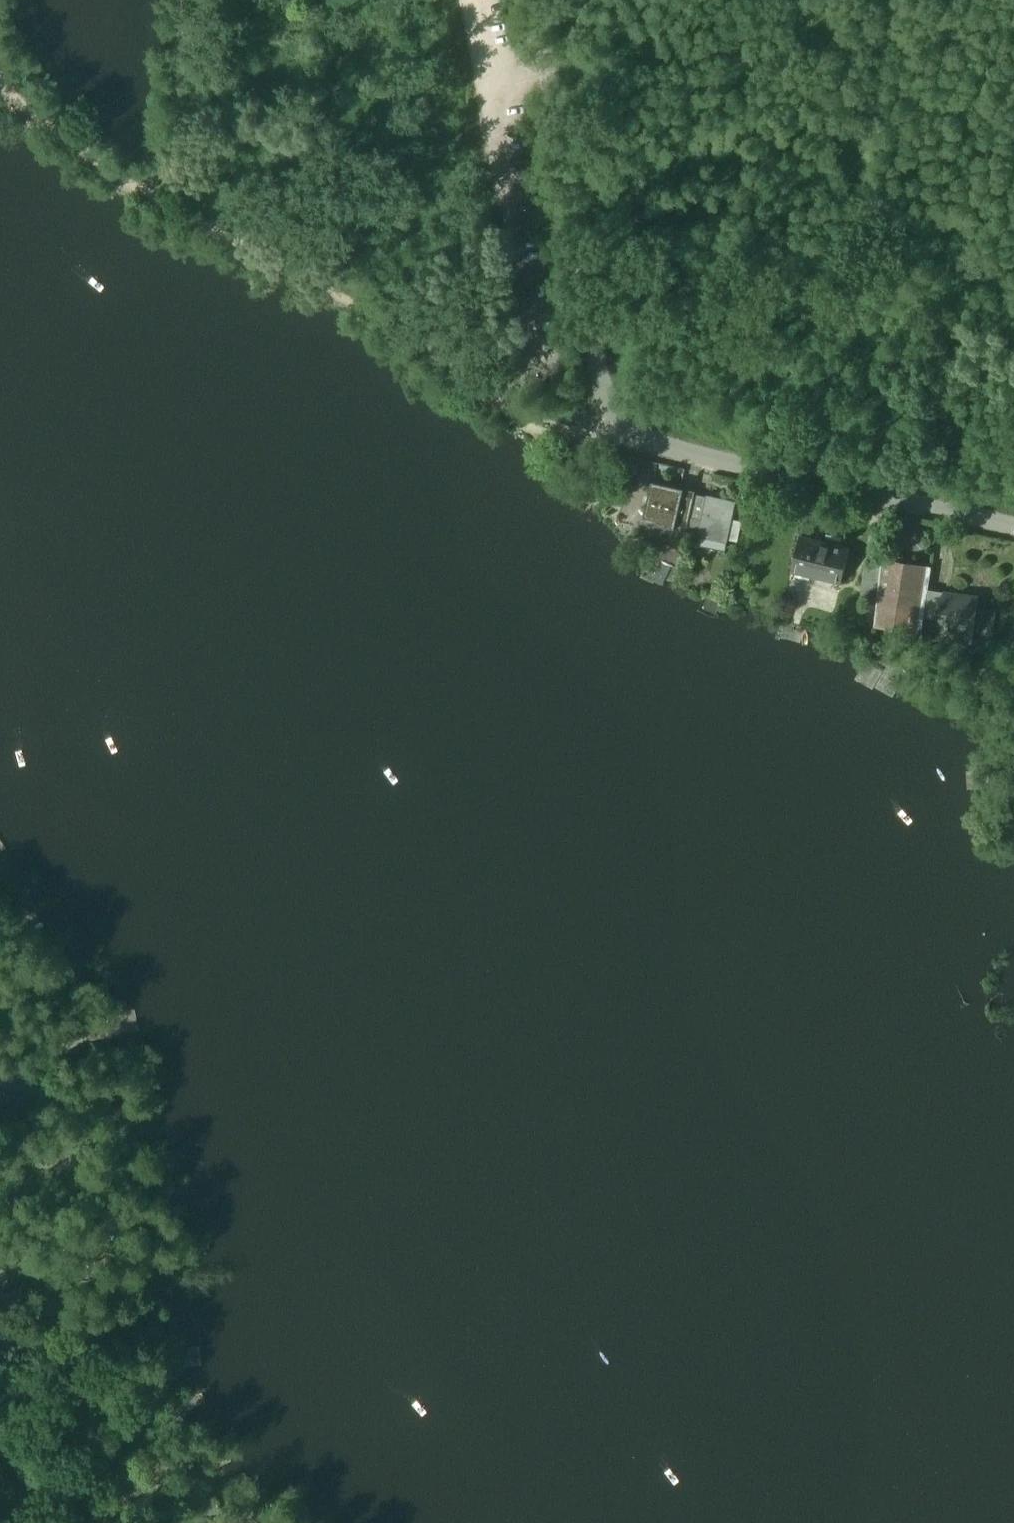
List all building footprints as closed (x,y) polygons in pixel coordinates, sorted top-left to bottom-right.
[(695,491),(652,481),(643,517),(657,520),(656,524),(674,528),(676,523),(688,527),(689,521),(690,517),(695,493),(695,491)] [(695,493),(690,517),(697,519),(701,520),(706,497),(706,496),(695,493)] [(696,542),(724,549),(727,537),(731,520),(734,504),(706,497),(701,520),(696,542)] [(686,533),(694,535),(697,519),(690,517),(689,521),(688,527),(686,533)] [(727,537),(735,539),(739,522),(731,520),(727,537)] [(818,577),(841,583),(849,548),(800,536),(793,565),(820,572),(818,577)] [(879,586),(891,587),(894,562),(883,560),(871,559),(867,584),(879,586)] [(876,615),(912,620),(917,587),(921,566),(894,562),(891,587),(879,586),(878,598),(876,615)] [(791,570),(818,577),(820,572),(793,565),(791,570)] [(921,566),(917,587),(928,589),(932,568),(921,566)] [(923,630),(925,617),(929,589),(928,589),(917,587),(912,620),(911,628),(923,630)] [(943,591),(929,589),(925,617),(939,619),(943,591)] [(973,632),(974,632),(979,596),(943,591),(939,619),(947,620),(946,628),(973,632)] [(976,631),(986,633),(990,609),(979,607),(976,631)] [(875,623),(911,628),(912,620),(876,615),(875,623)] [(973,632),(946,628),(945,638),(972,642),(973,632)] [(85,1241),(88,1249),(104,1243),(101,1235),(85,1241)]
